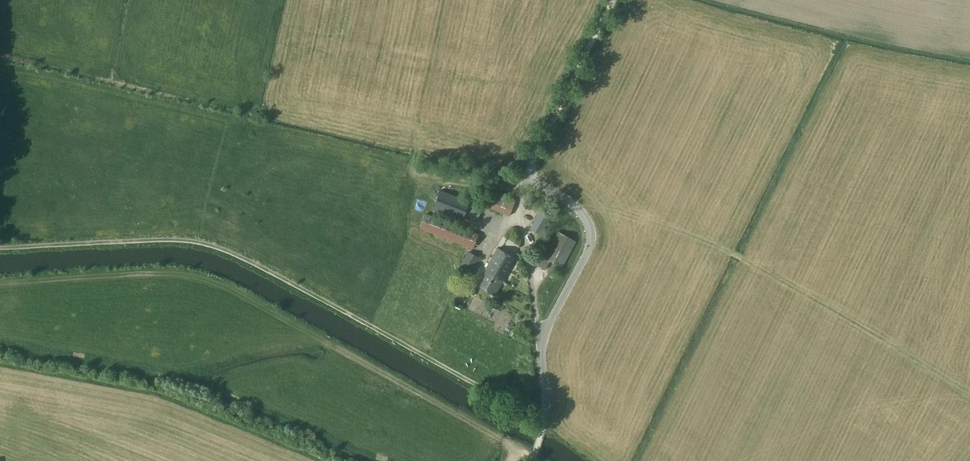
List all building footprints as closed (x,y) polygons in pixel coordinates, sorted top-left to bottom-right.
[(476,223),(481,210),(469,205),(470,202),(441,190),(433,209),(463,220),(464,218),(476,223)] [(516,199),(491,190),(484,207),(510,216),(516,199)] [(552,214),(542,208),(530,229),(540,235),(552,214)] [(426,213),(420,228),(473,249),(479,235),(426,213)] [(492,242),(497,219),(483,216),(478,239),(492,242)] [(511,251),(515,249),(519,254),(527,249),(512,227),(500,235),(511,251)] [(562,268),(576,241),(558,232),(553,241),(548,250),(544,258),(543,258),(539,266),(545,269),(550,261),(562,268)] [(497,248),(486,267),(495,272),(494,274),(497,276),(495,279),(502,283),(515,259),(497,248)] [(468,252),(459,268),(470,274),(479,258),(468,252)] [(495,272),(486,267),(476,285),(494,296),(502,283),(495,279),(497,276),(494,274),(495,272)] [(477,313),(486,317),(491,307),(481,302),(477,313)] [(498,311),(491,308),(486,318),(509,329),(516,313),(500,306),(498,311)]
